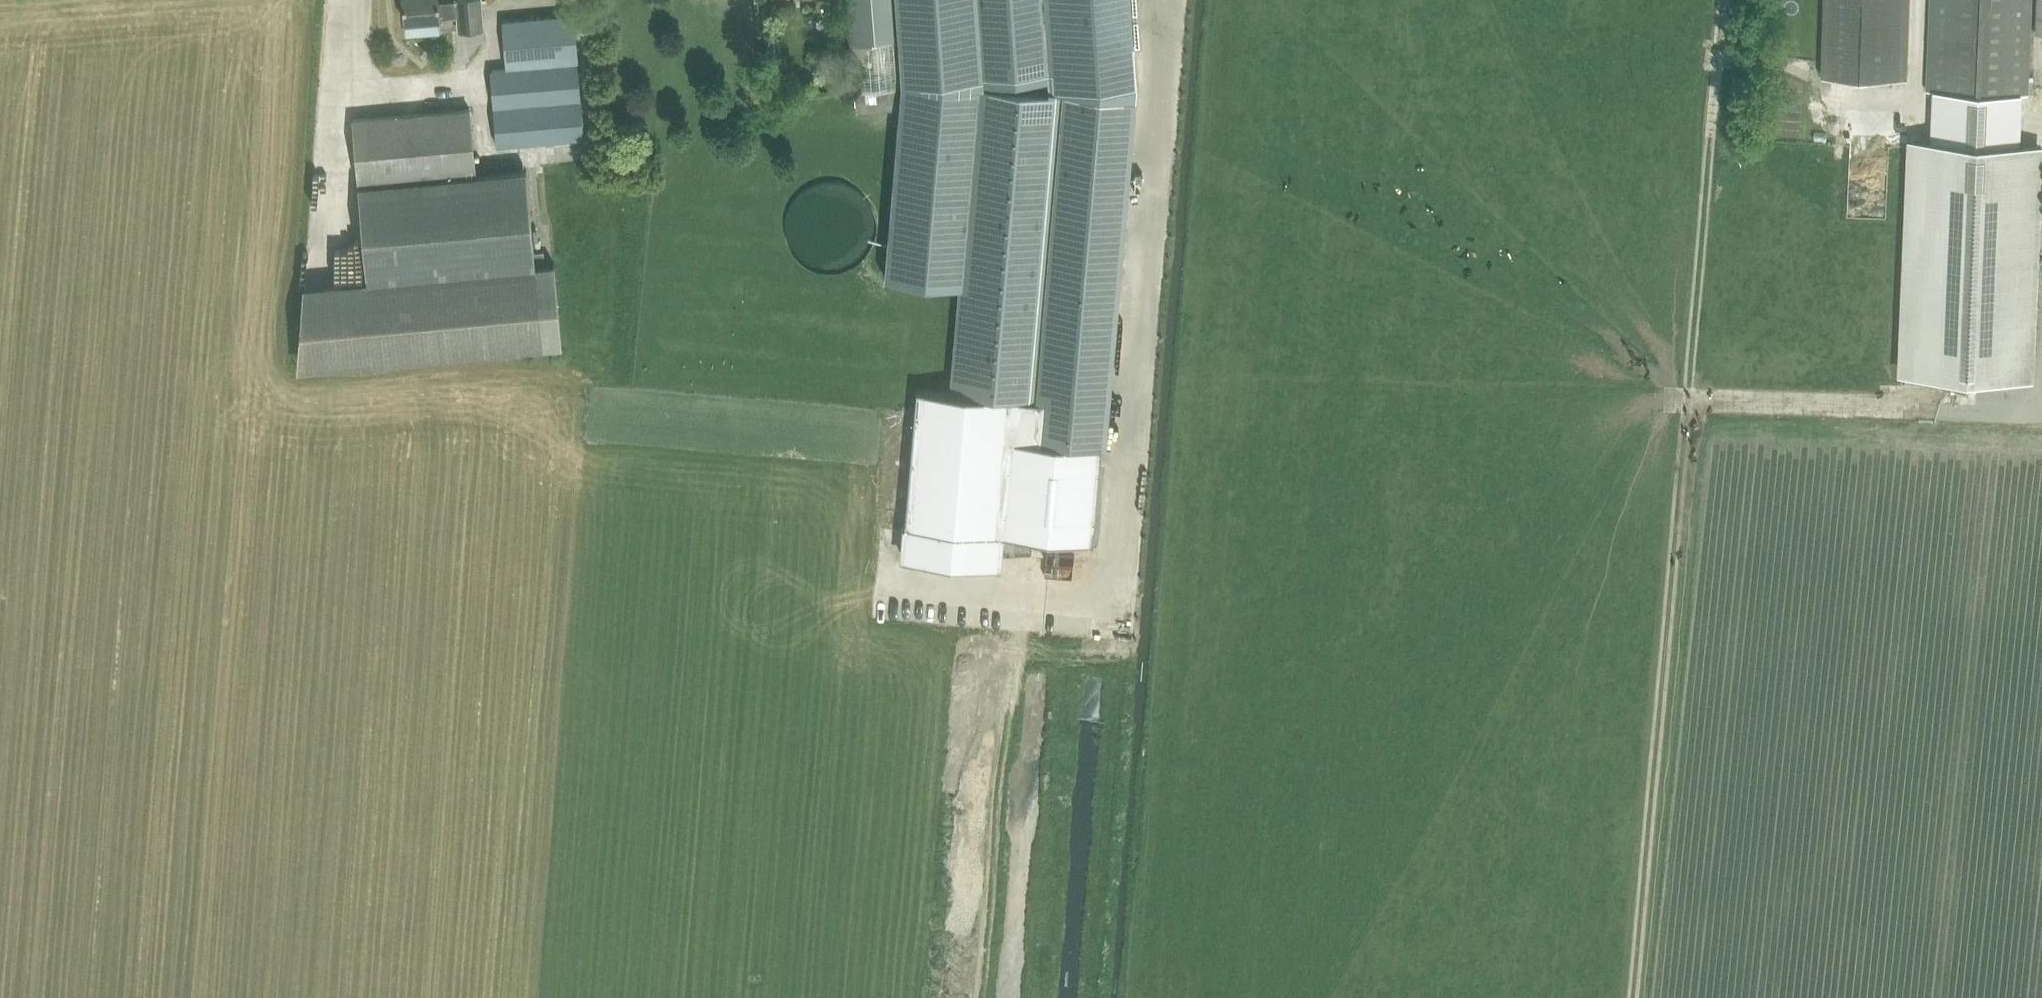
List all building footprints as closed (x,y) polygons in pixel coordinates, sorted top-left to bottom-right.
[(406,35),(441,31),(441,27),(459,26),(459,25),(483,24),(481,0),(403,0),(406,35)] [(852,41),(895,38),(900,38),(897,0),(849,0),(852,41)] [(984,86),(1049,81),(1049,82),(1050,93),(1138,87),(1132,0),(978,0),(984,86)] [(1821,77),(1904,81),(1904,80),(1894,79),(1898,0),(1825,0),(1821,77)] [(2025,96),(2030,0),(1931,0),(1927,92),(1933,92),(2020,96),(2025,96)] [(489,69),(495,145),(583,138),(573,14),(501,20),(505,68),(489,69)] [(854,89),(896,86),(898,86),(895,38),(852,41),(851,41),(854,89)] [(905,531),(902,558),(999,566),(1001,534),(1095,541),(1103,446),(1106,446),(1109,405),(1138,87),(1050,93),(978,89),(960,284),(951,392),(916,389),(915,410),(905,531)] [(2020,96),(1933,92),(1931,140),(1912,140),(1902,374),(2027,379),(2037,145),(2018,144),(2020,96)] [(303,287),(297,368),(563,344),(555,263),(535,265),(527,171),(497,174),(496,163),(473,165),(468,109),(354,119),(368,280),(303,286),(303,287)]
